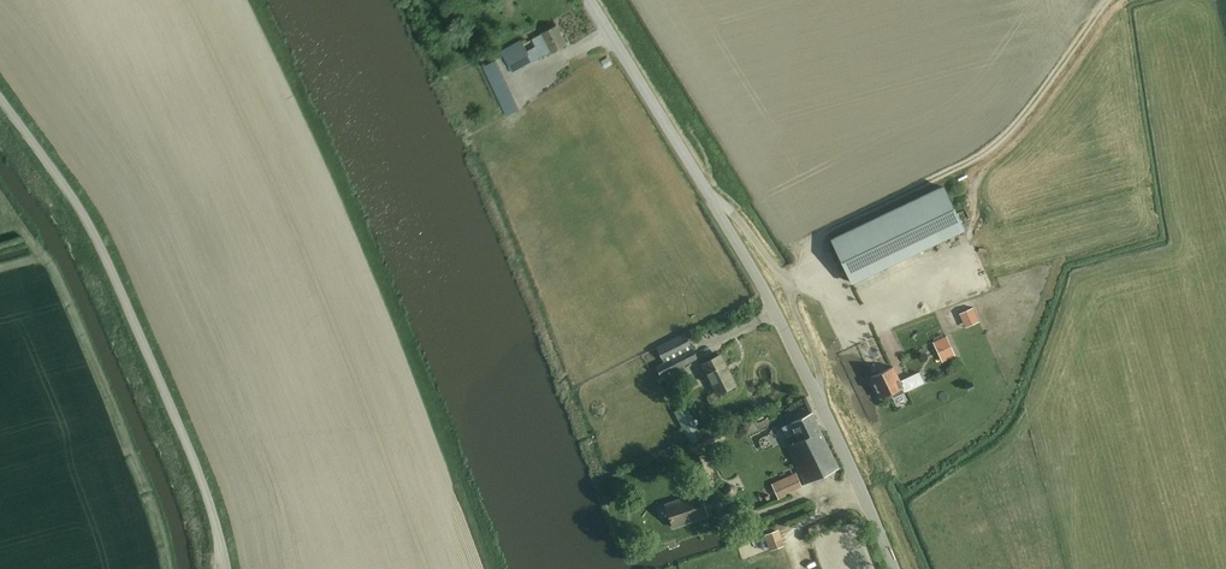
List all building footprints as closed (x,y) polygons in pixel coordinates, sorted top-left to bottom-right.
[(556,27),(545,32),(531,40),(535,47),(526,51),(520,40),(499,51),(510,72),(554,49),(564,44),(556,27)] [(482,67),(505,116),(518,110),(495,61),(482,67)] [(942,186),(833,238),(854,282),(963,230),(942,186)] [(686,333),(658,347),(665,362),(657,367),(662,376),(699,358),(686,333)] [(938,353),(951,347),(946,337),(933,343),(938,353)] [(721,355),(711,360),(703,364),(718,394),(736,384),(721,355)] [(893,366),(882,372),(871,377),(881,398),(903,388),(905,392),(925,382),(920,372),(900,381),(893,366)] [(685,406),(675,411),(691,442),(701,437),(685,406)] [(792,422),(782,426),(788,437),(797,433),(800,440),(789,444),(801,472),(806,482),(828,473),(833,471),(839,468),(812,412),(802,418),(792,422)] [(751,429),(744,433),(747,441),(755,437),(751,429)] [(723,431),(711,435),(688,444),(691,451),(727,438),(723,431)] [(673,461),(649,469),(652,479),(676,471),(673,461)] [(636,479),(638,486),(650,482),(647,475),(636,479)] [(700,493),(688,497),(666,505),(670,516),(674,527),(707,516),(700,493)] [(776,538),(762,544),(768,557),(782,551),(776,538)]
